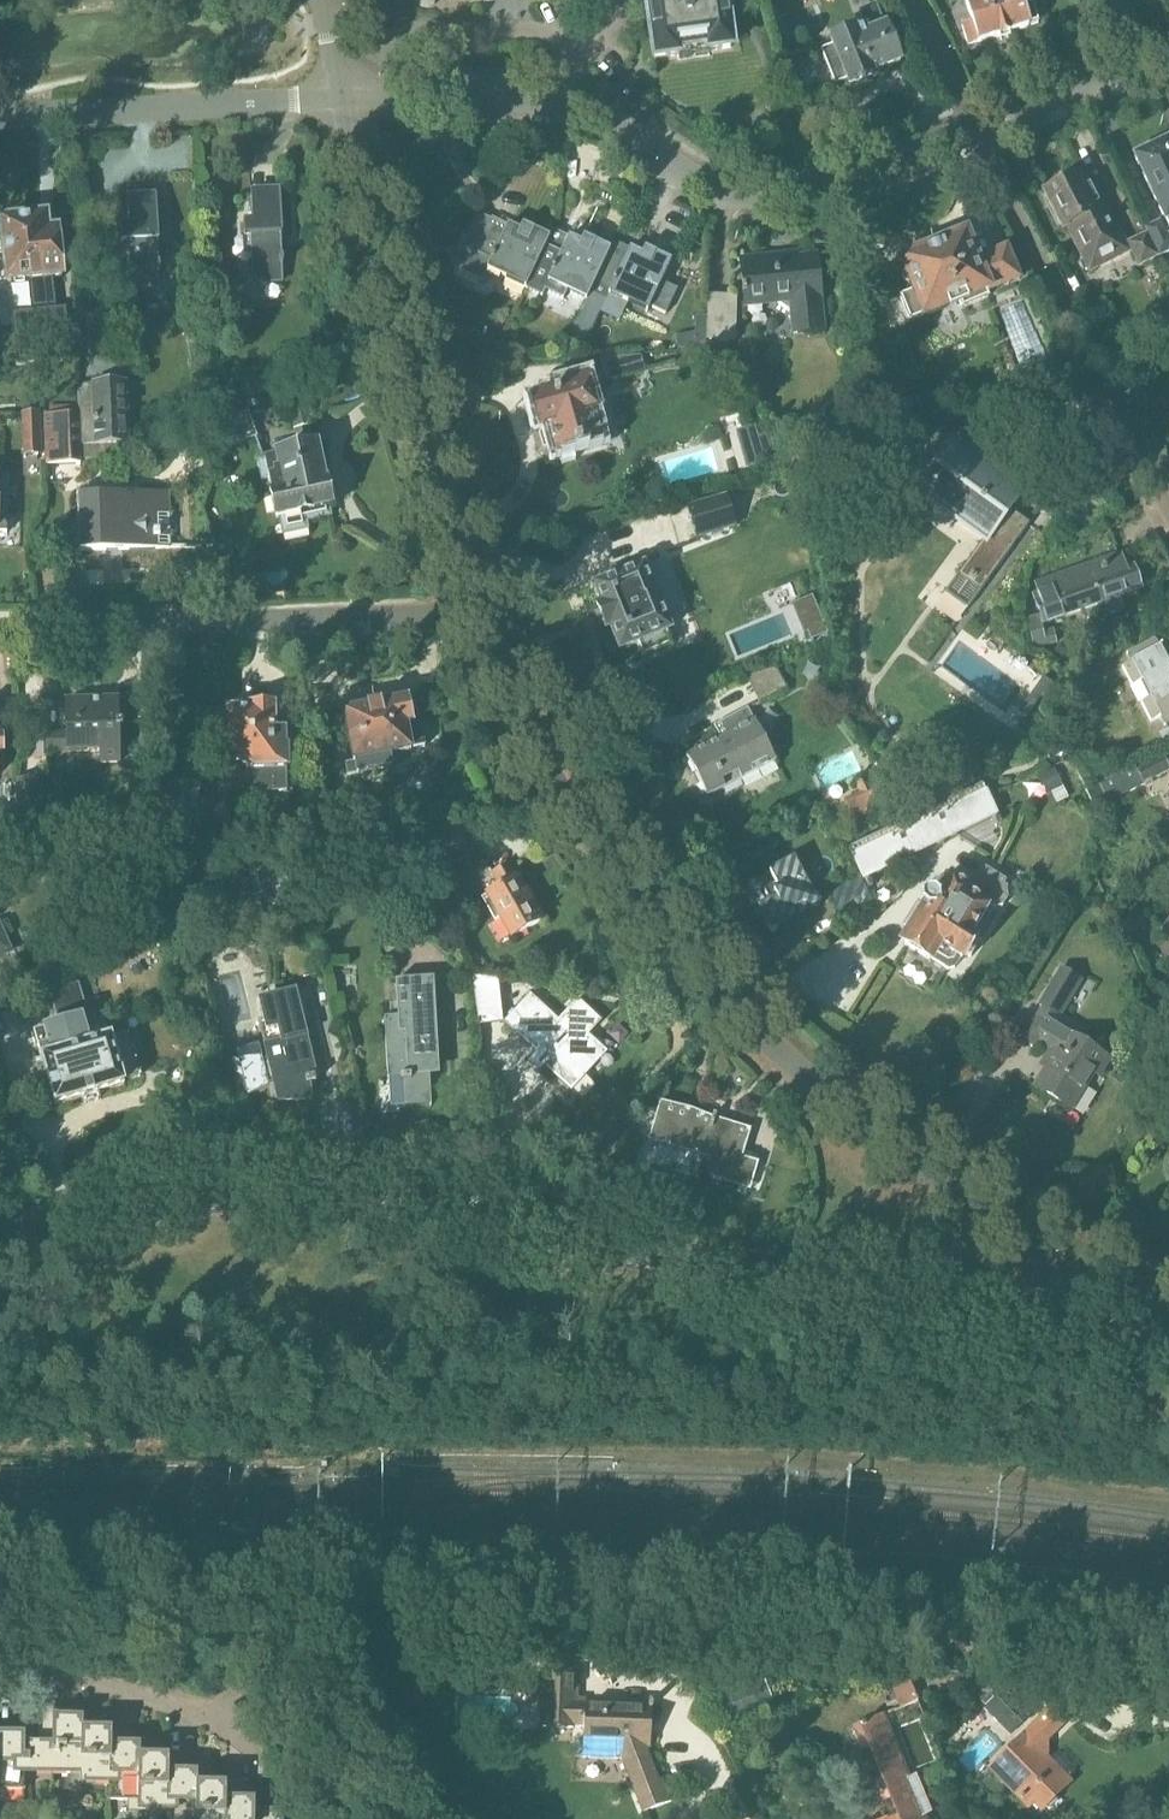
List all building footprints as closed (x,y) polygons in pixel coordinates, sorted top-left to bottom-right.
[(655,59),(732,49),(725,0),(647,0),(655,59)] [(966,1),(973,23),(963,27),(969,46),(980,42),(980,44),(1011,34),(1001,0),(969,0),(966,1)] [(1011,34),(1029,28),(1029,27),(1039,24),(1033,4),(1022,8),(1020,0),(1001,0),(1011,34)] [(882,22),(875,6),(859,12),(866,28),(861,30),(861,31),(855,33),(855,32),(831,42),(833,47),(821,52),(835,87),(847,82),(849,88),(874,78),(872,75),(900,63),(886,28),(885,28),(882,22)] [(1163,138),(1163,144),(1136,157),(1168,225),(1168,135),(1163,138)] [(1111,254),(1126,247),(1092,179),(1084,183),(1081,176),(1065,183),(1060,180),(1049,185),(1048,191),(1045,193),(1064,230),(1069,227),(1090,270),(1114,259),(1111,254)] [(253,283),(283,281),(281,236),(282,236),(280,194),(251,196),(252,221),(244,221),(245,238),(250,238),(253,283)] [(130,289),(160,288),(157,243),(159,243),(156,198),(128,199),(129,227),(120,228),(123,263),(128,263),(130,289)] [(5,253),(8,283),(29,280),(33,313),(20,314),(24,355),(60,352),(56,310),(55,295),(53,278),(63,276),(58,231),(48,232),(46,217),(39,212),(30,213),(24,220),(0,222),(0,253),(5,253)] [(526,289),(550,238),(524,225),(521,231),(493,217),(492,219),(479,213),(464,245),(448,251),(454,266),(453,268),(486,283),(502,277),(526,289)] [(1146,234),(1158,257),(1168,252),(1168,234),(1166,236),(1159,222),(1146,228),(1148,233),(1146,234)] [(550,238),(526,289),(542,297),(545,291),(563,299),(566,292),(586,301),(590,293),(611,251),(585,238),(582,243),(554,230),(550,238)] [(1139,267),(1158,257),(1146,234),(1127,243),(1139,267)] [(987,289),(1018,277),(1007,249),(976,262),(966,237),(962,238),(960,237),(947,242),(947,244),(922,254),(920,253),(908,257),(907,259),(902,261),(905,268),(902,274),(905,281),(911,284),(914,291),(900,296),(909,321),(911,321),(913,326),(926,322),(923,316),(959,302),(962,309),(988,299),(986,292),(987,291),(987,289)] [(611,251),(590,293),(607,301),(609,296),(648,314),(650,309),(666,316),(677,292),(662,284),(672,263),(645,250),(642,256),(615,242),(611,251)] [(794,335),(824,332),(821,299),(823,299),(818,257),(799,259),(799,254),(791,255),(792,258),(779,259),(778,257),(741,260),(746,306),(791,302),(794,335)] [(735,340),(735,304),(709,304),(708,340),(735,340)] [(706,345),(706,317),(695,317),(694,347),(706,345)] [(602,359),(609,382),(646,372),(642,357),(602,359)] [(597,414),(596,412),(587,380),(553,390),(555,396),(532,403),(539,430),(534,436),(539,454),(544,456),(553,454),(554,455),(559,454),(568,458),(573,450),(602,442),(602,441),(611,438),(603,412),(597,414)] [(126,381),(91,383),(91,384),(94,446),(129,445),(126,381)] [(91,383),(77,384),(78,414),(80,414),(81,447),(94,446),(91,384),(91,383)] [(42,456),(40,412),(21,413),(23,456),(42,456)] [(248,413),(212,427),(222,451),(257,438),(248,413)] [(45,416),(47,466),(82,464),(82,460),(81,447),(80,414),(78,414),(45,416)] [(766,464),(777,461),(770,434),(758,437),(766,464)] [(960,572),(981,587),(965,608),(967,609),(1029,524),(1008,508),(1020,493),(954,445),(919,492),(984,539),(960,572)] [(317,447),(264,458),(277,518),(280,517),(282,526),(330,517),(328,508),(331,507),(326,483),(325,484),(317,447)] [(0,476),(0,532),(8,532),(9,477),(0,476)] [(79,549),(172,547),(171,493),(78,494),(79,549)] [(699,539),(736,528),(727,498),(690,509),(699,539)] [(1035,596),(1045,624),(1098,606),(1103,618),(1123,611),(1119,598),(1142,590),(1134,567),(1126,569),(1123,560),(1130,558),(1128,551),(1078,569),(1082,579),(1035,596)] [(662,561),(642,569),(642,568),(594,588),(602,606),(597,608),(606,630),(611,628),(620,651),(637,644),(642,657),(672,645),(666,632),(669,631),(656,599),(674,592),(662,561)] [(1026,618),(1034,651),(1057,645),(1053,630),(1043,632),(1038,615),(1026,618)] [(1160,647),(1156,638),(1127,653),(1132,662),(1123,667),(1133,686),(1142,681),(1151,698),(1142,703),(1152,722),(1161,717),(1165,726),(1168,724),(1168,643),(1160,647)] [(775,667),(745,676),(760,704),(787,689),(775,667)] [(1030,695),(1038,700),(1051,683),(1043,677),(1030,695)] [(123,729),(123,723),(119,723),(119,700),(67,700),(67,731),(46,731),(46,748),(67,748),(67,750),(101,750),(101,762),(119,762),(119,729),(123,729)] [(412,749),(427,746),(422,722),(412,724),(408,702),(346,714),(355,762),(346,764),(348,775),(358,773),(358,774),(393,767),(391,755),(412,751),(412,749)] [(223,765),(248,764),(249,788),(289,787),(288,747),(285,747),(285,728),(275,728),(274,709),(269,704),(255,705),(251,710),(251,711),(228,712),(228,713),(213,713),(210,717),(211,739),(214,742),(222,742),(223,765)] [(708,797),(776,761),(748,708),(721,722),(728,735),(687,757),(708,797)] [(1163,756),(1102,786),(1106,796),(1112,793),(1115,797),(1168,772),(1168,768),(1163,756)] [(18,808),(41,807),(40,778),(17,779),(18,808)] [(843,800),(853,822),(896,802),(886,780),(869,788),(865,779),(855,784),(859,793),(843,800)] [(851,848),(869,887),(873,886),(867,873),(992,813),(998,827),(1001,825),(983,786),(851,848)] [(1102,786),(1095,789),(1102,804),(1115,797),(1112,793),(1106,796),(1102,786)] [(13,837),(12,810),(0,810),(0,838),(13,837)] [(771,901),(759,908),(772,933),(805,915),(807,909),(814,911),(821,907),(817,900),(811,898),(813,891),(795,858),(770,872),(776,884),(765,890),(771,901)] [(513,938),(543,921),(509,863),(492,874),(501,889),(484,899),(497,921),(502,918),(513,938)] [(923,904),(923,906),(919,903),(908,919),(917,924),(905,943),(929,959),(929,958),(952,972),(960,959),(961,960),(962,959),(971,957),(977,949),(974,940),(975,939),(976,941),(977,941),(978,941),(980,941),(981,941),(982,940),(983,939),(995,921),(995,920),(996,919),(996,917),(995,916),(995,914),(993,913),(989,910),(991,908),(995,910),(1003,908),(1009,900),(1009,893),(1010,891),(1006,888),(1009,884),(986,869),(983,873),(981,871),(977,876),(974,874),(966,887),(969,889),(967,892),(952,882),(952,883),(942,877),(930,895),(929,895),(927,896),(926,897),(924,899),(923,900),(923,902),(923,904)] [(853,889),(833,898),(846,926),(866,916),(877,911),(864,884),(853,889)] [(48,963),(22,971),(29,993),(55,986),(48,963)] [(1042,1009),(1042,1015),(1020,1034),(1032,1048),(1039,1042),(1051,1050),(1045,1059),(1051,1063),(1034,1089),(1069,1111),(1092,1074),(1097,1077),(1109,1060),(1076,1039),(1082,1030),(1062,1018),(1061,1017),(1083,981),(1061,968),(1038,1006),(1042,1009)] [(478,1026),(503,1023),(498,979),(473,982),(478,1026)] [(430,1051),(438,1050),(434,980),(398,982),(400,1017),(385,1018),(389,1078),(401,1077),(402,1082),(405,1081),(407,1107),(433,1105),(430,1051)] [(124,1082),(142,1077),(129,1034),(111,1040),(111,1038),(90,1044),(83,1018),(89,1017),(79,984),(50,992),(59,1024),(34,1032),(56,1105),(83,1097),(85,1104),(99,1100),(97,1093),(124,1085),(124,1082)] [(268,1082),(274,1079),(280,1102),(314,1099),(310,1084),(317,1082),(295,994),(262,1002),(267,1023),(260,1025),(269,1058),(232,1059),(236,1075),(242,1078),(247,1098),(269,1088),(268,1082)] [(530,994),(503,1023),(536,1053),(527,1062),(539,1073),(544,1067),(571,1092),(595,1065),(581,1052),(593,1040),(587,1035),(595,1027),(596,1027),(601,1021),(578,999),(558,1020),(530,994)] [(477,1087),(464,1087),(465,1101),(478,1101),(477,1087)] [(661,1102),(650,1140),(710,1158),(704,1177),(737,1187),(740,1177),(754,1182),(760,1162),(744,1158),(752,1129),(731,1123),(728,1132),(714,1128),(717,1119),(661,1102)] [(919,1700),(905,1668),(882,1666),(900,1709),(919,1700)] [(650,1705),(596,1703),(587,1703),(587,1698),(579,1698),(580,1670),(545,1669),(543,1727),(573,1728),(573,1740),(585,1741),(584,1756),(623,1758),(644,1812),(672,1801),(663,1778),(660,1780),(647,1747),(652,1747),(653,1701),(650,1701),(650,1705)] [(983,1708),(996,1721),(1008,1710),(995,1697),(983,1708)] [(1054,1706),(994,1768),(1033,1806),(1038,1801),(1046,1809),(1072,1782),(1069,1778),(1077,1771),(1058,1751),(1049,1759),(1046,1757),(1048,1755),(1048,1749),(1043,1744),(1067,1719),(1054,1706)] [(24,1790),(24,1775),(80,1776),(80,1785),(108,1786),(108,1800),(137,1801),(137,1812),(166,1813),(166,1818),(283,1818),(283,1809),(254,1808),(255,1790),(226,1789),(226,1781),(197,1780),(198,1762),(169,1762),(169,1754),(140,1753),(140,1735),(112,1734),(112,1727),(83,1726),(83,1708),(38,1707),(37,1743),(25,1743),(25,1724),(0,1724),(0,1789),(24,1790)] [(1022,1708),(1014,1716),(1022,1723),(1029,1716),(1022,1708)] [(920,1803),(926,1801),(917,1778),(911,1780),(885,1717),(854,1730),(863,1753),(872,1749),(899,1816),(891,1818),(927,1818),(920,1803)]
